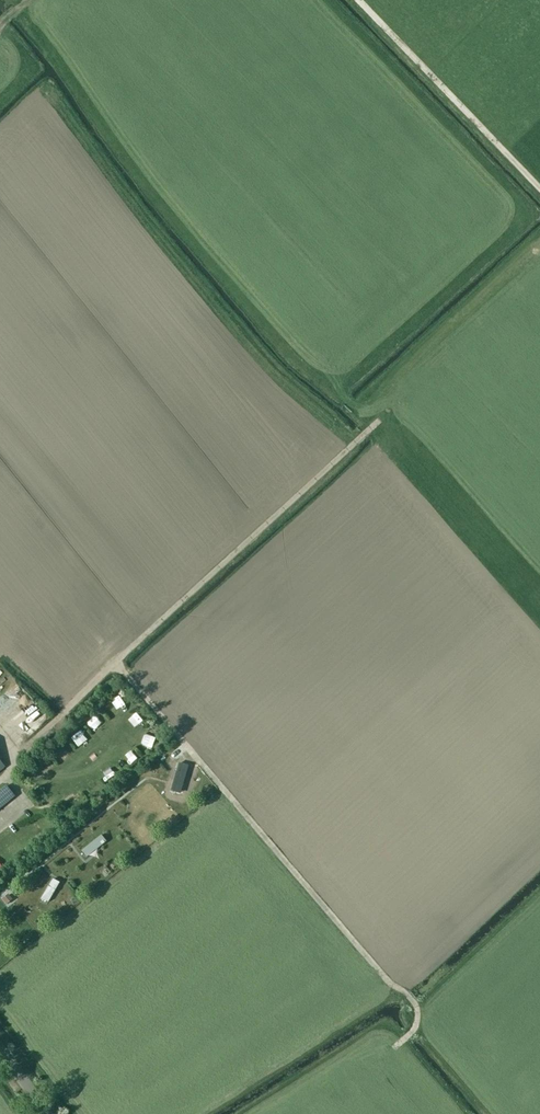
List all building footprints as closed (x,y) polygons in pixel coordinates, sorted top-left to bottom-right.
[(6,730),(18,745),(49,718),(36,704),(6,730)] [(0,791),(0,808),(14,798),(5,787),(0,791)] [(101,834),(81,850),(86,857),(107,841),(101,834)] [(60,882),(53,878),(41,898),(48,902),(60,882)] [(7,894),(2,898),(7,904),(12,900),(7,894)]
